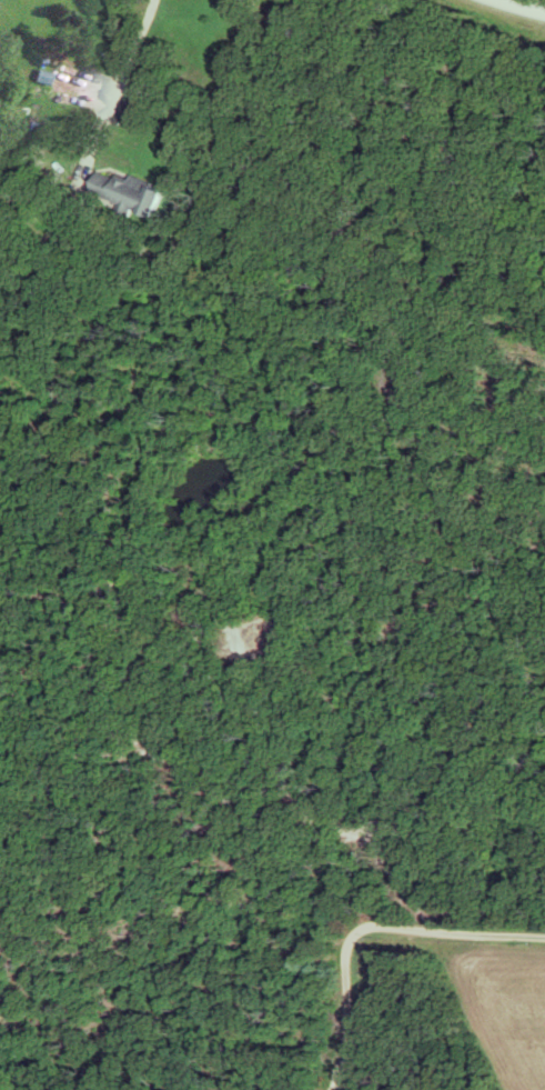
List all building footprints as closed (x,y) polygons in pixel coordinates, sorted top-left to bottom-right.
[(64,96),(71,74),(48,66),(41,88),(64,96)] [(120,183),(88,172),(80,194),(148,218),(158,190),(122,178),(120,183)]
